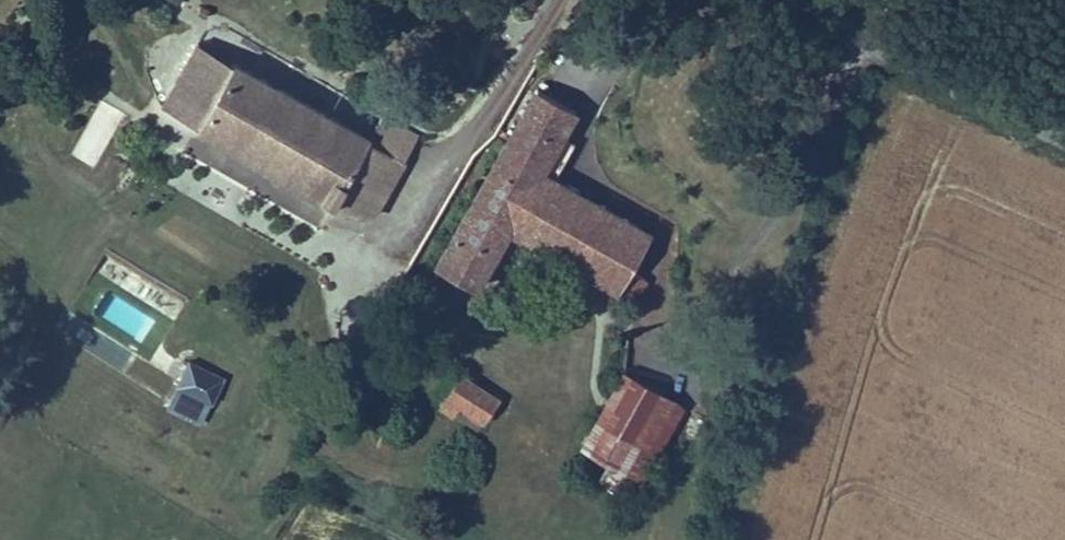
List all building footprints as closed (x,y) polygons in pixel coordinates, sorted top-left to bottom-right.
[(194,123),(234,55),(201,36),(161,103),(194,123)] [(365,132),(367,129),(234,55),(194,123),(328,198),(334,186),(365,132)] [(560,252),(596,191),(541,160),(577,103),(532,76),(428,255),(472,278),(507,222),(560,252)] [(394,147),(365,132),(334,186),(363,202),(394,147)] [(652,222),(596,191),(560,252),(615,284),(633,254),(652,222)] [(656,267),(633,254),(615,284),(637,298),(656,267)] [(232,378),(204,364),(188,392),(217,407),(232,378)] [(641,473),(683,400),(621,365),(579,437),(641,473)] [(493,415),(508,392),(465,367),(445,401),(462,411),(467,401),(493,415)]
